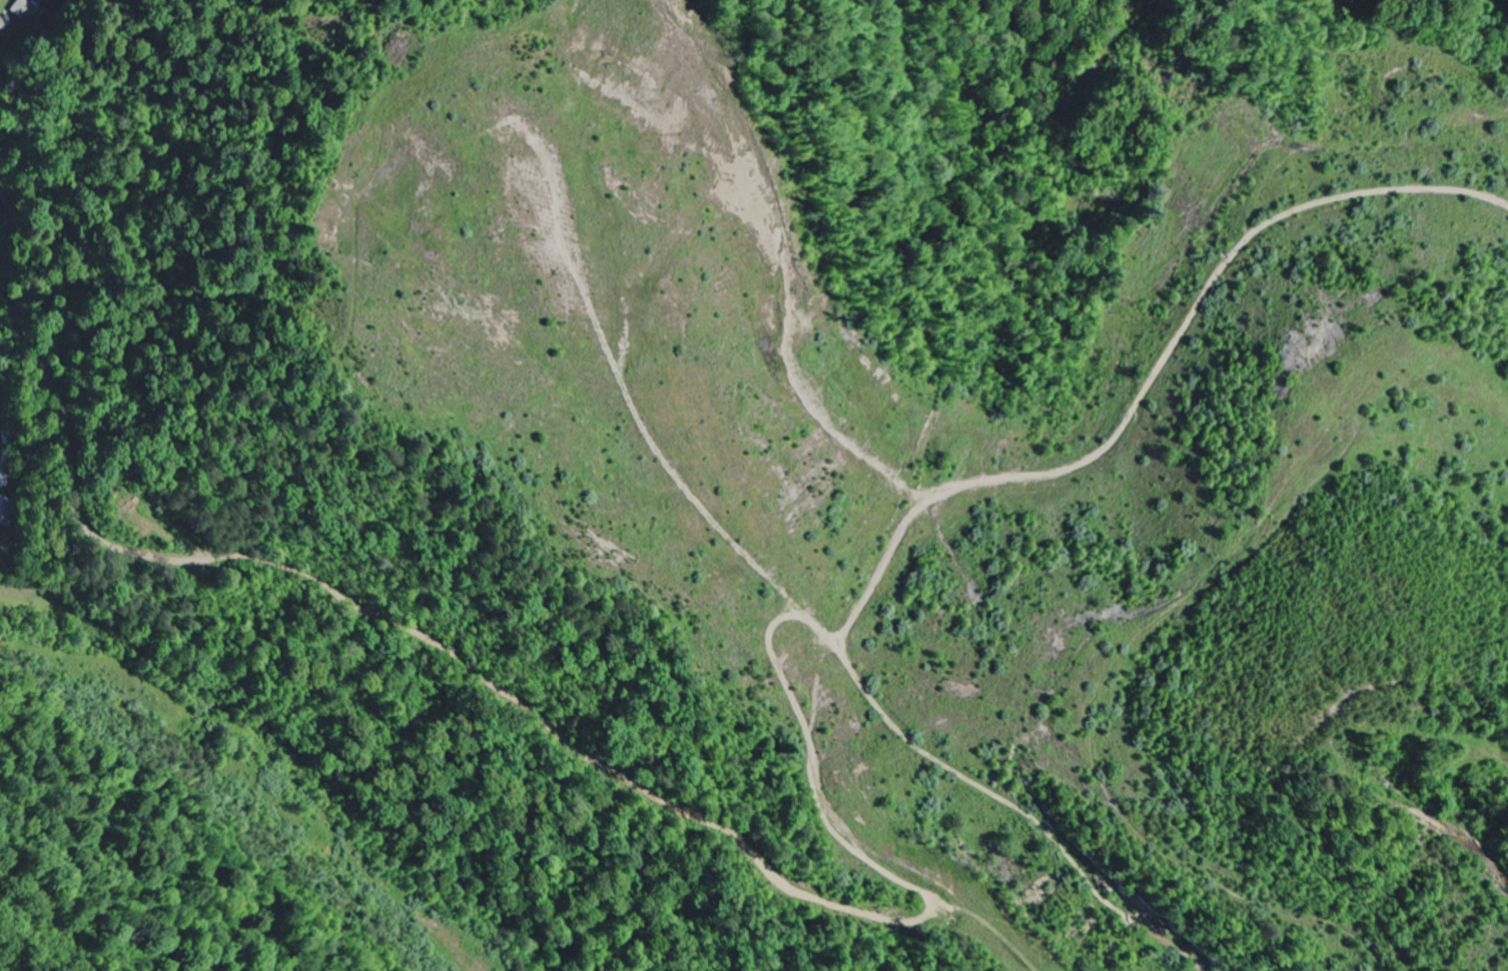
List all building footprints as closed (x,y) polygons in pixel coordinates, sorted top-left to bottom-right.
[(45,2),(43,0),(19,0),(12,10),(29,23),(45,2)]
